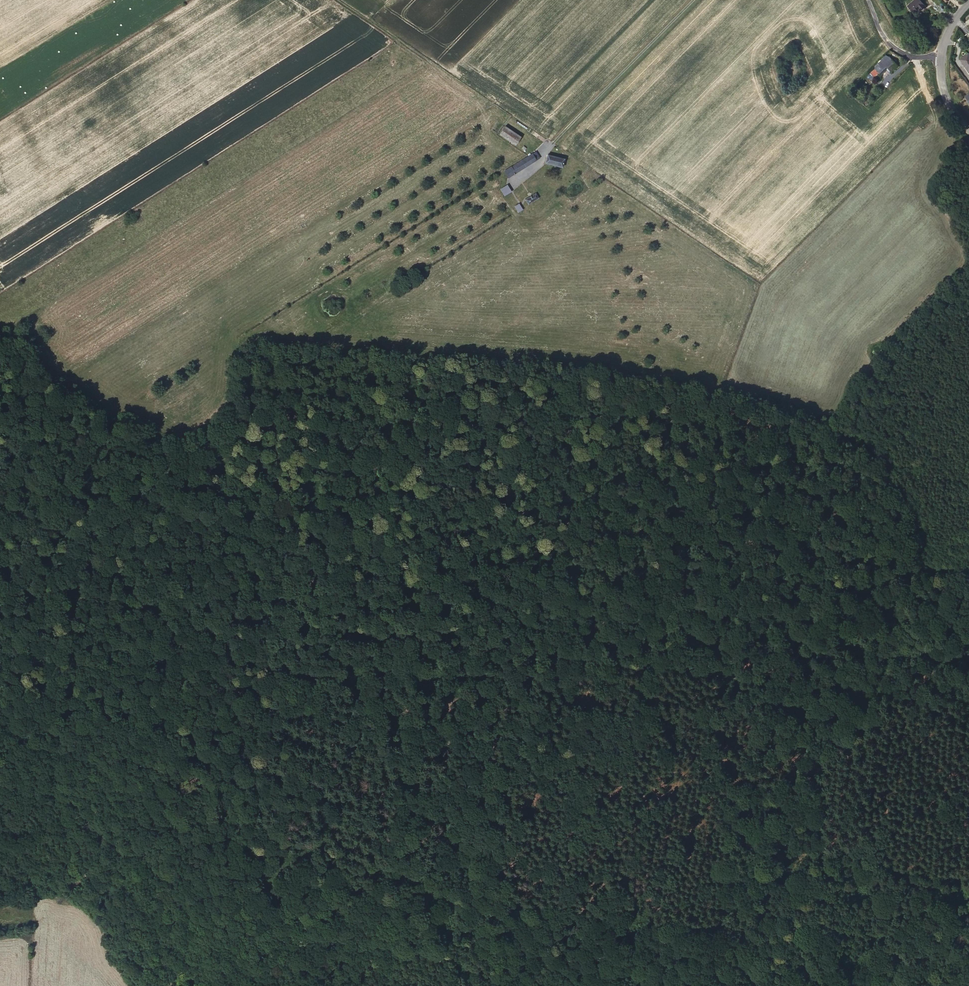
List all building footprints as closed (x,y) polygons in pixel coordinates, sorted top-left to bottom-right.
[(927,0),(915,0),(912,2),(917,9),(922,6),(923,7),(929,3),(927,0)] [(874,66),(868,71),(874,77),(877,74),(878,75),(883,71),(880,66),(888,58),(885,56),(874,66)] [(880,66),(883,71),(886,68),(893,62),(889,57),(888,58),(880,66)] [(896,65),(893,62),(886,68),(890,72),(896,65)] [(521,139),(506,128),(500,136),(516,147),(521,139)] [(535,153),(512,167),(517,174),(539,160),(535,153)] [(551,165),(553,158),(548,157),(546,165),(563,170),(563,167),(551,165)] [(565,161),(553,158),(551,165),(563,167),(565,161)] [(517,174),(512,167),(503,173),(507,180),(517,174)] [(512,192),(507,186),(502,191),(506,196),(512,192)] [(528,206),(540,200),(536,195),(525,201),(528,206)]
